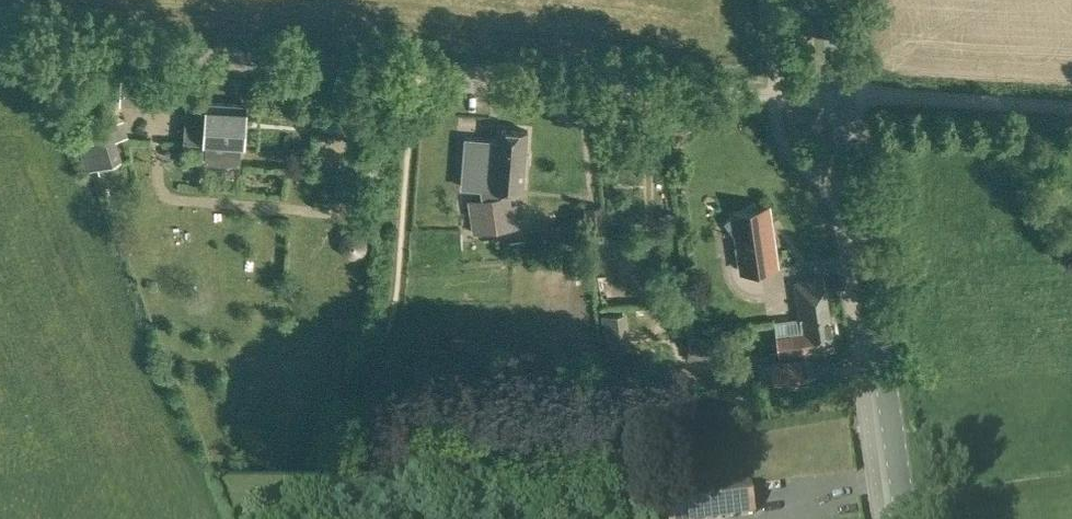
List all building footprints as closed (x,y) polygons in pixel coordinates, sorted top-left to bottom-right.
[(141,105),(142,82),(121,82),(121,104),(141,105)] [(243,146),(246,104),(187,100),(184,142),(206,143),(205,161),(241,164),(242,146),(243,146)] [(125,171),(121,158),(109,120),(76,130),(88,167),(97,165),(100,178),(125,171)] [(523,191),(525,166),(530,164),(531,154),(526,151),(528,130),(497,128),(496,141),(465,139),(462,187),(475,188),(475,190),(480,190),(483,204),(471,206),(475,230),(486,229),(487,231),(517,227),(514,203),(504,204),(503,194),(502,194),(502,189),(523,191)] [(741,270),(776,265),(773,242),(780,237),(770,222),(768,206),(732,211),(733,214),(723,221),(736,240),(741,270)] [(799,318),(829,313),(824,277),(794,282),(799,317),(799,318)] [(805,353),(834,349),(829,313),(799,318),(799,317),(774,321),(779,355),(805,351),(805,353)] [(711,362),(714,338),(690,335),(687,359),(711,362)] [(599,347),(576,346),(575,364),(599,365),(599,347)] [(773,384),(804,381),(802,357),(771,361),(771,364),(758,365),(761,383),(773,382),(773,384)] [(664,395),(664,381),(654,381),(654,396),(664,395)] [(703,490),(723,484),(720,473),(700,479),(703,490)] [(755,514),(751,485),(665,498),(668,518),(722,518),(755,514)]
